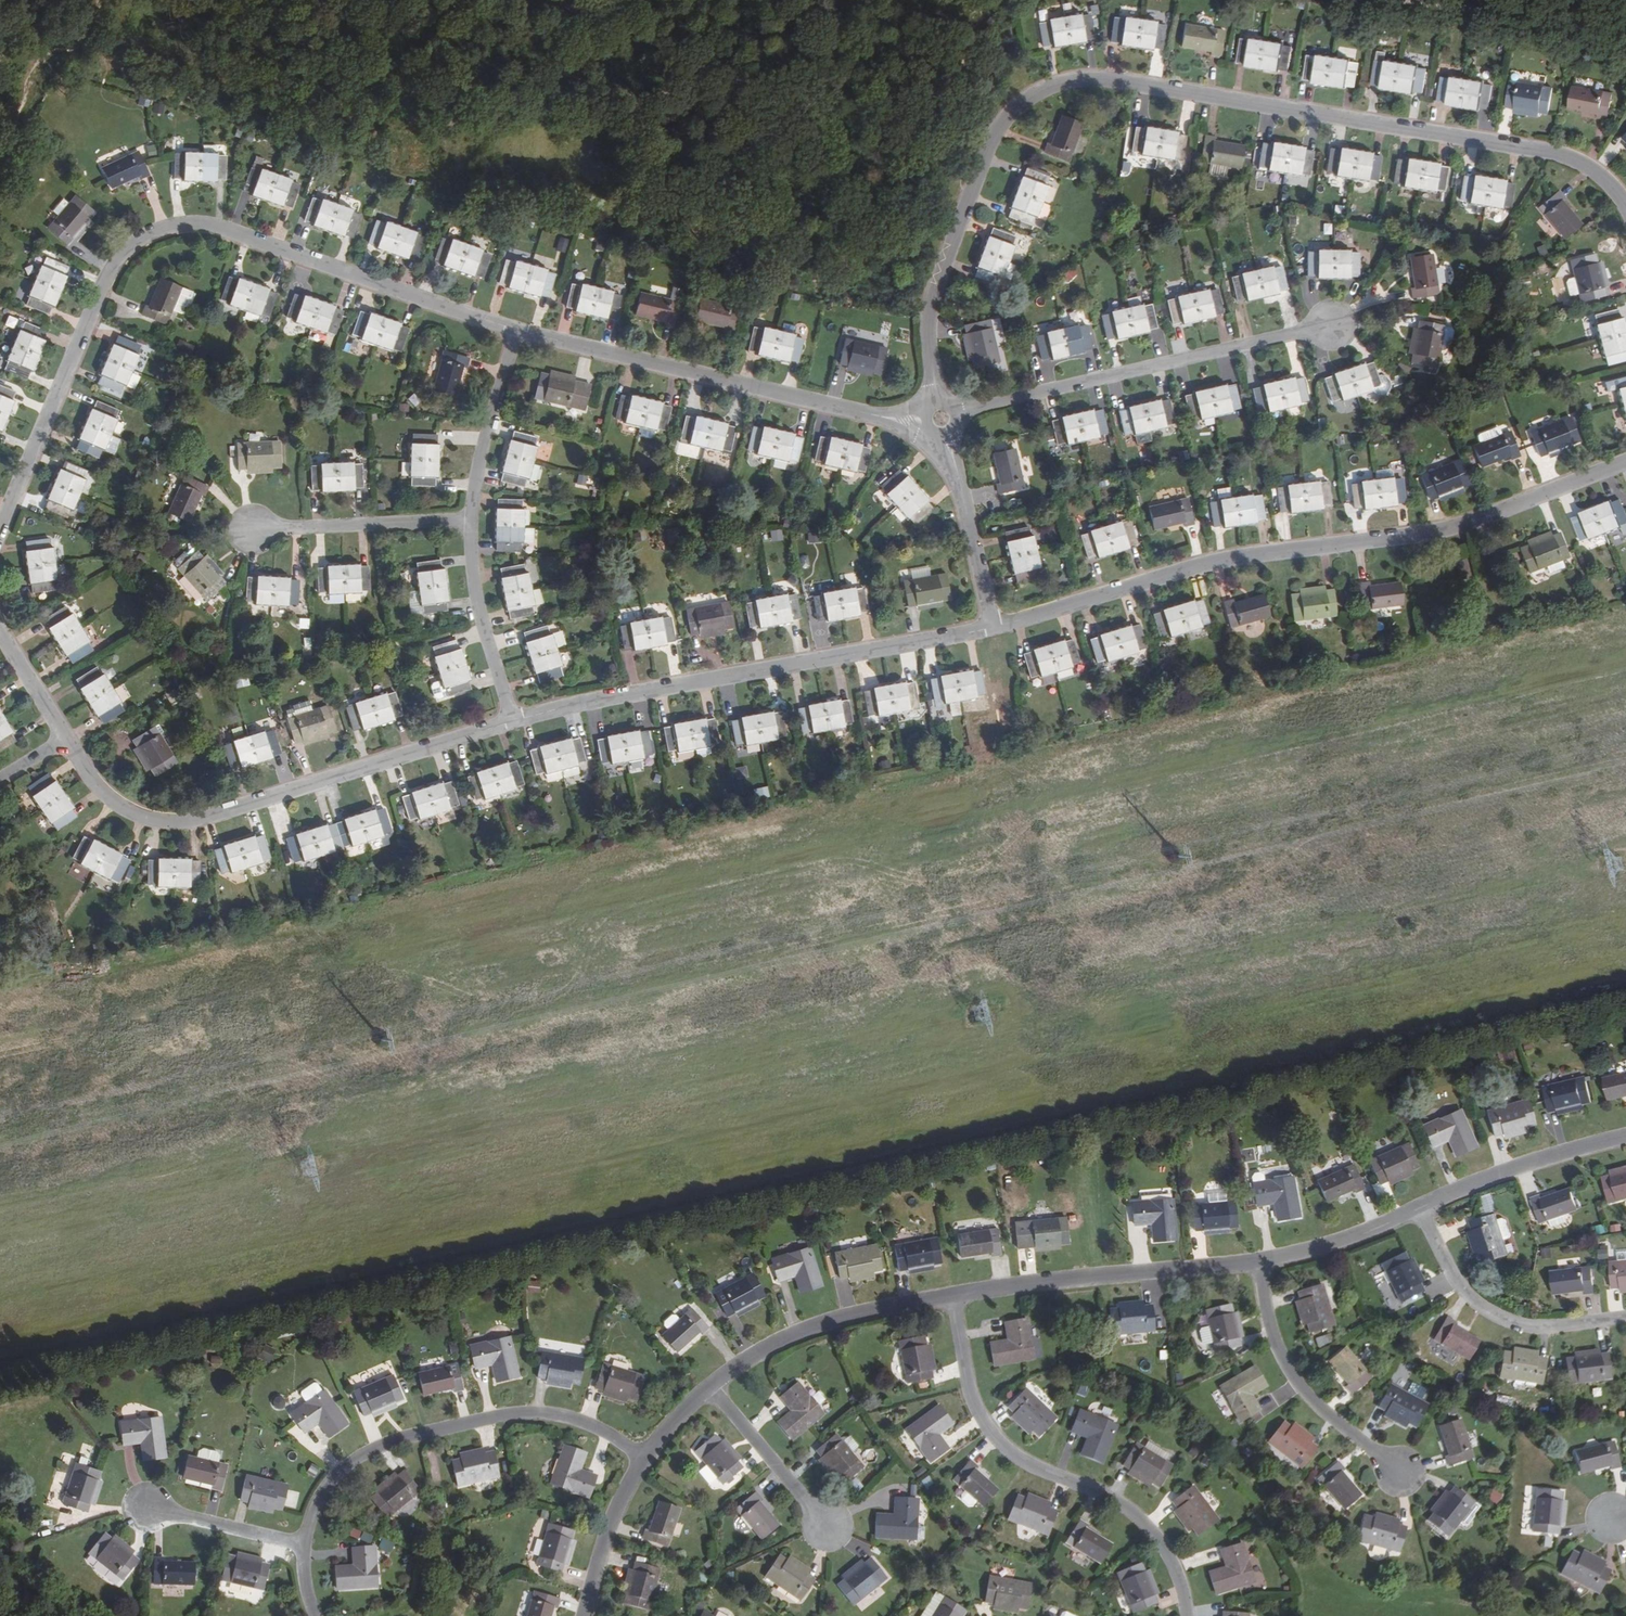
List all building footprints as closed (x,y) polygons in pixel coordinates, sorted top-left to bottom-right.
[(1080,15),(1080,14),(1064,17),(1069,44),(1085,42),(1084,40),(1094,38),(1089,14),(1080,15)] [(1052,45),(1053,47),(1069,44),(1064,17),(1048,20),(1048,21),(1039,23),(1043,47),(1052,45)] [(1120,43),(1119,45),(1136,47),(1140,20),(1124,17),(1123,19),(1114,17),(1110,42),(1120,43)] [(1155,23),(1156,22),(1140,20),(1136,47),(1151,50),(1151,48),(1162,50),(1165,25),(1155,23)] [(1225,31),(1184,25),(1181,46),(1210,51),(1209,55),(1221,57),(1225,31)] [(1246,65),(1261,68),(1266,40),(1250,38),(1250,39),(1240,38),(1236,62),(1247,64),(1246,65)] [(1282,45),(1282,43),(1266,40),(1261,68),(1278,71),(1278,69),(1288,71),(1292,46),(1282,45)] [(1317,56),(1307,55),(1303,79),(1313,81),(1313,82),(1328,85),(1332,57),(1317,55),(1317,56)] [(1349,61),(1349,60),(1332,57),(1328,85),(1345,87),(1345,85),(1354,87),(1358,62),(1349,61)] [(1381,88),(1395,90),(1400,63),(1385,60),(1385,62),(1375,60),(1371,84),(1381,86),(1381,88)] [(1417,67),(1417,66),(1400,63),(1395,90),(1412,93),(1413,92),(1422,93),(1426,69),(1417,67)] [(1450,78),(1441,77),(1437,100),(1447,102),(1447,104),(1461,106),(1465,79),(1451,76),(1450,78)] [(1605,83),(1574,78),(1568,108),(1597,113),(1596,117),(1608,119),(1613,93),(1603,92),(1605,83)] [(1483,83),(1483,82),(1465,79),(1461,106),(1479,109),(1479,108),(1488,109),(1492,85),(1483,83)] [(1553,87),(1510,79),(1505,106),(1513,107),(1539,112),(1548,113),(1553,87)] [(1512,113),(1539,117),(1539,112),(1513,107),(1512,113)] [(1051,144),(1047,142),(1043,152),(1068,162),(1083,123),(1062,115),(1051,144)] [(1141,153),(1141,155),(1156,157),(1161,129),(1145,127),(1145,129),(1135,127),(1131,151),(1141,153)] [(1177,134),(1177,132),(1161,129),(1156,157),(1172,160),(1173,158),(1183,160),(1187,135),(1177,134)] [(1215,137),(1204,136),(1200,161),(1224,165),(1240,168),(1244,146),(1214,141),(1215,137)] [(1267,171),(1282,173),(1287,145),(1272,142),(1272,144),(1261,143),(1257,167),(1267,168),(1267,171)] [(1303,149),(1304,147),(1287,145),(1282,173),(1300,176),(1300,174),(1309,175),(1313,151),(1303,149)] [(1336,174),(1335,176),(1350,178),(1355,151),(1340,148),(1339,150),(1330,148),(1326,173),(1336,174)] [(1372,153),(1355,151),(1350,178),(1368,181),(1368,179),(1378,181),(1382,156),(1372,155),(1372,153)] [(141,178),(149,175),(138,152),(103,168),(112,188),(139,175),(141,178)] [(184,181),(201,182),(202,154),(184,153),(184,155),(175,155),(174,177),(183,178),(184,181)] [(217,156),(217,154),(202,154),(201,182),(216,182),(216,179),(225,180),(226,157),(217,156)] [(1403,185),(1403,186),(1417,189),(1422,161),(1407,159),(1407,161),(1397,159),(1393,183),(1403,185)] [(1439,164),(1422,161),(1417,189),(1435,192),(1435,190),(1445,192),(1448,167),(1439,166),(1439,164)] [(1222,175),(1224,165),(1209,163),(1207,173),(1222,175)] [(1023,177),(1021,177),(1015,193),(1042,202),(1047,186),(1046,186),(1049,177),(1026,168),(1023,177)] [(251,196),(267,201),(276,175),(261,169),(260,172),(252,169),(244,190),(252,193),(251,196)] [(290,183),(291,180),(276,175),(267,201),(283,207),(283,205),(291,207),(299,186),(290,183)] [(1473,175),(1473,177),(1463,176),(1460,200),(1469,201),(1469,203),(1483,205),(1487,178),(1473,175)] [(1505,182),(1506,181),(1487,178),(1483,205),(1501,208),(1501,207),(1511,208),(1515,184),(1505,182)] [(1565,198),(1559,190),(1539,207),(1565,238),(1581,224),(1562,201),(1565,198)] [(1035,216),(1037,217),(1042,202),(1015,193),(1010,207),(1011,208),(1008,217),(1032,225),(1035,216)] [(48,228),(68,245),(73,239),(90,219),(95,213),(76,196),(48,228)] [(314,224),(313,226),(328,231),(338,205),(322,200),(321,202),(313,199),(305,221),(314,224)] [(352,213),(353,211),(338,205),(328,231),(344,237),(345,235),(353,237),(360,216),(352,213)] [(1344,217),(1345,206),(1335,205),(1334,216),(1344,217)] [(1486,208),(1486,217),(1496,218),(1497,209),(1486,208)] [(1546,216),(1539,220),(1547,232),(1554,227),(1546,216)] [(77,242),(94,223),(90,219),(73,239),(77,242)] [(393,255),(402,228),(386,222),(385,225),(377,222),(369,244),(378,246),(377,249),(393,255)] [(417,233),(402,228),(393,255),(408,260),(409,257),(417,260),(424,238),(416,236),(417,233)] [(989,237),(987,237),(982,252),(1008,262),(1014,246),(1012,245),(1016,236),(993,228),(989,237)] [(566,253),(569,239),(560,236),(556,251),(566,253)] [(443,264),(442,266),(459,272),(468,246),(452,240),(451,242),(442,239),(435,261),(443,264)] [(490,256),(482,253),(483,251),(468,246),(459,272),(473,277),(474,275),(483,278),(490,256)] [(1317,252),(1307,252),(1307,276),(1317,276),(1317,278),(1332,278),(1332,250),(1317,251),(1317,252)] [(1349,253),(1349,250),(1332,250),(1332,278),(1349,278),(1349,277),(1359,277),(1359,253),(1349,253)] [(1002,277),(1008,262),(982,252),(976,267),(978,268),(974,277),(997,285),(1001,276),(1002,277)] [(1605,296),(1603,287),(1597,263),(1595,253),(1570,260),(1575,277),(1579,293),(1581,302),(1605,296)] [(1414,287),(1411,288),(1413,299),(1439,294),(1433,254),(1410,258),(1414,287)] [(47,259),(43,267),(41,266),(34,281),(60,292),(66,276),(64,275),(68,268),(47,259)] [(509,286),(508,289),(524,293),(531,266),(516,262),(515,264),(506,261),(500,283),(509,286)] [(1608,286),(1602,262),(1597,263),(1603,287),(1608,286)] [(555,275),(546,273),(547,270),(531,266),(524,293),(539,298),(540,295),(549,298),(555,275)] [(1272,268),(1271,267),(1256,270),(1262,297),(1278,293),(1277,292),(1288,290),(1282,266),(1272,268)] [(1240,275),(1231,278),(1237,301),(1246,299),(1247,301),(1262,297),(1256,270),(1240,274),(1240,275)] [(1570,296),(1579,293),(1575,277),(1568,279),(1566,282),(1570,296)] [(230,303),(229,305),(244,310),(253,284),(238,279),(237,281),(229,278),(222,300),(230,303)] [(145,305),(142,314),(166,324),(181,288),(160,280),(149,307),(145,305)] [(54,306),(60,292),(34,281),(28,295),(30,296),(27,305),(48,314),(52,306),(54,306)] [(277,295),(268,292),(269,290),(253,284),(244,310),(260,316),(261,314),(270,317),(277,295)] [(575,309),(575,312),(591,316),(597,288),(581,284),(581,287),(572,285),(566,307),(575,309)] [(196,295),(181,288),(172,309),(181,313),(184,306),(190,308),(196,295)] [(621,297),(613,295),(613,292),(597,288),(591,316),(607,320),(608,317),(616,319),(621,297)] [(1208,291),(1207,290),(1192,293),(1198,320),(1214,317),(1214,315),(1224,313),(1217,289),(1208,291)] [(665,326),(674,327),(682,293),(673,290),(671,301),(641,294),(636,315),(665,322),(665,326)] [(1183,324),(1198,320),(1192,293),(1176,297),(1177,298),(1167,300),(1172,325),(1182,322),(1183,324)] [(296,320),(295,322),(310,328),(320,302),(304,296),(303,298),(295,296),(287,317),(296,320)] [(733,334),(739,309),(701,300),(696,321),(725,328),(724,332),(733,334)] [(335,307),(320,302),(310,328),(326,333),(327,331),(335,334),(343,312),(334,309),(335,307)] [(1142,306),(1142,304),(1125,308),(1131,336),(1148,332),(1148,330),(1157,328),(1152,304),(1142,306)] [(1117,339),(1131,336),(1125,308),(1111,312),(1111,313),(1101,315),(1106,340),(1116,338),(1117,339)] [(1596,325),(1599,341),(1625,334),(1625,332),(1622,318),(1620,318),(1618,308),(1594,315),(1597,324),(1596,325)] [(361,338),(361,340),(375,345),(385,318),(370,313),(369,316),(361,313),(353,335),(361,338)] [(9,316),(5,326),(14,330),(18,319),(9,316)] [(401,324),(385,318),(375,345),(392,351),(392,349),(401,352),(408,329),(400,327),(401,324)] [(990,319),(965,325),(967,334),(972,359),(974,368),(999,362),(990,319)] [(1445,325),(1420,320),(1418,329),(1413,354),(1411,363),(1437,368),(1445,325)] [(21,331),(19,330),(13,346),(38,357),(45,341),(43,340),(46,331),(25,323),(21,331)] [(1077,327),(1077,325),(1060,329),(1067,356),(1083,353),(1083,351),(1093,349),(1087,324),(1077,327)] [(757,355),(773,359),(780,332),(764,328),(763,330),(754,328),(749,351),(758,353),(757,355)] [(1413,328),(1408,354),(1413,354),(1418,329),(1413,328)] [(1046,334),(1036,336),(1041,360),(1051,358),(1051,360),(1067,356),(1060,329),(1045,333),(1046,334)] [(794,338),(795,335),(780,332),(773,359),(789,363),(789,361),(798,363),(803,340),(794,338)] [(961,335),(967,360),(972,359),(967,334),(961,335)] [(1599,341),(1604,356),(1605,356),(1608,365),(1625,360),(1625,334),(1599,341)] [(112,344),(106,360),(132,370),(133,368),(142,372),(146,369),(147,365),(147,359),(137,355),(140,346),(119,337),(115,346),(112,344)] [(846,340),(839,364),(847,366),(873,372),(881,374),(887,349),(846,340)] [(30,370),(32,371),(38,357),(13,346),(7,360),(9,361),(5,370),(26,378),(30,370)] [(467,368),(469,359),(444,352),(433,390),(455,396),(464,367),(467,368)] [(123,385),(126,386),(132,370),(106,360),(100,375),(102,376),(99,384),(120,393),(123,385)] [(1364,365),(1363,364),(1347,369),(1356,395),(1359,405),(1376,399),(1372,388),(1381,385),(1373,362),(1364,365)] [(871,377),(873,372),(847,366),(846,371),(871,377)] [(1333,375),(1323,378),(1331,401),(1341,398),(1342,401),(1356,395),(1347,369),(1332,374),(1333,375)] [(576,377),(551,371),(549,376),(575,382),(576,377)] [(584,411),(590,386),(575,382),(549,376),(541,374),(535,399),(584,411)] [(1617,388),(1622,405),(1625,404),(1625,376),(1616,379),(1619,388),(1617,388)] [(1294,379),(1293,377),(1277,381),(1283,409),(1300,405),(1299,403),(1309,401),(1303,377),(1294,379)] [(1268,412),(1283,409),(1277,381),(1262,385),(1262,387),(1252,389),(1258,412),(1268,410),(1268,412)] [(1248,404),(1243,383),(1235,385),(1240,406),(1248,404)] [(1383,384),(1381,385),(1372,388),(1376,399),(1380,403),(1386,403),(1390,400),(1393,395),(1392,390),(1389,386),(1383,384)] [(1226,387),(1225,385),(1210,388),(1216,416),(1232,412),(1231,411),(1241,408),(1235,385),(1226,387)] [(7,417),(13,402),(11,400),(15,392),(0,386),(0,414),(7,417)] [(1201,419),(1216,416),(1210,388),(1193,393),(1194,394),(1184,396),(1190,420),(1200,418),(1201,419)] [(415,406),(421,400),(413,392),(407,398),(415,406)] [(624,423),(640,427),(646,399),(631,396),(630,398),(622,396),(617,419),(625,421),(624,423)] [(662,406),(662,403),(646,399),(640,427),(656,431),(657,429),(666,430),(670,408),(662,406)] [(1160,402),(1159,400),(1143,404),(1150,431),(1166,428),(1165,426),(1175,423),(1169,400),(1160,402)] [(91,409),(85,425),(111,435),(117,420),(115,419),(118,411),(97,402),(94,410),(91,409)] [(408,411),(409,403),(399,402),(398,410),(408,411)] [(1134,435),(1150,431),(1143,404),(1127,408),(1128,409),(1118,411),(1124,436),(1133,433),(1134,435)] [(1092,412),(1092,410),(1076,414),(1083,441),(1098,437),(1098,436),(1107,434),(1102,409),(1092,412)] [(1061,419),(1051,421),(1057,445),(1066,443),(1067,444),(1083,441),(1076,414),(1060,418),(1061,419)] [(689,444),(704,448),(711,421),(696,417),(695,419),(686,417),(681,440),(690,441),(689,444)] [(1579,440),(1570,417),(1530,433),(1539,456),(1547,453),(1570,444),(1579,440)] [(726,427),(727,424),(711,421),(704,448),(706,448),(714,450),(721,451),(721,449),(730,451),(735,428),(726,427)] [(102,449),(104,450),(111,435),(85,425),(79,439),(81,440),(77,448),(99,457),(102,449)] [(756,454),(772,458),(778,431),(763,427),(762,430),(754,428),(748,450),(757,452),(756,454)] [(1485,433),(1488,440),(1501,435),(1498,427),(1485,433)] [(794,435),(778,431),(772,458),(788,462),(788,459),(797,462),(803,439),(794,438),(794,435)] [(1520,455),(1511,431),(1501,435),(1488,440),(1473,446),(1481,467),(1509,456),(1510,460),(1520,455)] [(514,432),(512,441),(509,440),(505,456),(532,463),(537,447),(534,447),(536,438),(514,432)] [(414,436),(413,444),(411,444),(410,460),(438,461),(439,445),(436,445),(436,437),(414,436)] [(839,469),(846,441),(830,438),(830,440),(821,438),(815,460),(824,462),(823,465),(839,469)] [(861,445),(846,441),(839,469),(855,473),(856,470),(864,472),(870,450),(861,448),(861,445)] [(239,470),(246,469),(273,469),(280,468),(279,442),(238,444),(239,470)] [(1573,448),(1570,444),(1547,453),(1549,458),(1573,448)] [(711,464),(714,450),(706,448),(703,462),(711,464)] [(1000,484),(996,485),(999,494),(1024,489),(1015,449),(993,454),(1000,484)] [(526,478),(528,479),(532,463),(505,456),(501,472),(504,473),(501,482),(524,487),(526,478)] [(1420,476),(1430,500),(1439,497),(1462,487),(1470,483),(1461,459),(1420,476)] [(435,478),(438,478),(438,461),(410,460),(410,477),(412,477),(412,486),(435,487),(435,478)] [(54,485),(79,495),(85,480),(83,479),(87,471),(66,463),(62,471),(60,470),(54,485)] [(363,465),(353,466),(353,463),(336,464),(337,492),(355,491),(355,489),(364,488),(363,465)] [(322,492),(337,492),(336,464),(320,465),(321,467),(311,468),(312,491),(321,490),(322,492)] [(1389,470),(1374,472),(1375,480),(1392,478),(1392,472),(1389,470)] [(897,507),(918,489),(906,476),(905,478),(899,472),(882,486),(887,493),(886,495),(897,507)] [(579,474),(577,483),(586,485),(588,476),(579,474)] [(205,496),(208,488),(185,477),(168,513),(189,522),(202,494),(205,496)] [(1393,479),(1392,478),(1375,480),(1379,507),(1395,505),(1395,504),(1405,502),(1402,478),(1393,479)] [(1360,484),(1350,485),(1354,509),(1363,508),(1363,509),(1379,507),(1375,480),(1360,482),(1360,484)] [(1319,483),(1318,481),(1302,484),(1305,511),(1322,509),(1321,507),(1331,506),(1329,482),(1319,483)] [(1287,487),(1276,488),(1280,512),(1290,511),(1290,513),(1305,511),(1302,484),(1287,486),(1287,487)] [(73,510),(79,495),(54,485),(47,499),(49,501),(46,509),(67,518),(71,509),(73,510)] [(1464,492),(1462,487),(1439,497),(1441,501),(1464,492)] [(928,501),(918,489),(897,507),(908,519),(910,518),(916,524),(932,509),(926,503),(928,501)] [(1218,491),(1219,500),(1234,498),(1232,489),(1218,491)] [(1156,506),(1173,502),(1171,495),(1167,493),(1164,494),(1162,497),(1154,498),(1156,506)] [(1251,497),(1251,495),(1235,498),(1239,525),(1256,523),(1255,521),(1265,520),(1261,495),(1251,497)] [(1219,501),(1210,503),(1213,527),(1223,526),(1224,528),(1239,525),(1235,498),(1234,498),(1219,500),(1219,501)] [(1156,506),(1148,508),(1153,529),(1183,523),(1184,527),(1194,525),(1188,499),(1173,502),(1156,506)] [(495,526),(523,527),(523,510),(521,510),(521,501),(498,500),(498,509),(495,509),(495,526)] [(1611,502),(1596,508),(1606,534),(1621,528),(1621,526),(1625,524),(1625,514),(1620,500),(1611,503),(1611,502)] [(1590,538),(1591,540),(1606,534),(1596,508),(1581,514),(1581,515),(1572,519),(1581,542),(1590,538)] [(1120,523),(1120,522),(1104,527),(1112,553),(1128,549),(1128,547),(1136,544),(1130,521),(1120,523)] [(522,543),(523,527),(495,526),(494,541),(497,542),(497,551),(519,551),(519,543),(522,543)] [(1007,543),(1005,542),(1009,559),(1036,552),(1033,536),(1031,537),(1029,527),(1005,533),(1007,543)] [(1097,558),(1112,553),(1104,527),(1089,532),(1089,533),(1080,536),(1087,559),(1096,556),(1097,558)] [(771,540),(783,539),(782,528),(770,529),(771,540)] [(808,542),(819,541),(818,531),(807,532),(808,542)] [(1550,532),(1526,541),(1528,546),(1552,536),(1550,532)] [(1560,533),(1552,536),(1528,546),(1520,549),(1529,573),(1546,566),(1562,560),(1569,557),(1560,533)] [(27,551),(24,552),(27,568),(55,564),(53,548),(50,548),(49,540),(26,543),(27,551)] [(206,601),(226,583),(220,577),(203,558),(197,552),(190,559),(185,553),(174,562),(180,568),(178,569),(206,601)] [(1038,568),(1040,568),(1036,552),(1009,559),(1013,574),(1014,573),(1016,583),(1040,578),(1038,568)] [(224,574),(207,555),(203,558),(220,577),(224,574)] [(1467,559),(1466,559),(1455,562),(1460,580),(1471,577),(1471,576),(1467,559)] [(1565,567),(1562,560),(1546,566),(1550,573),(1565,567)] [(418,564),(419,572),(416,573),(418,588),(446,585),(444,570),(441,570),(440,561),(418,564)] [(56,590),(54,580),(57,580),(55,564),(27,568),(29,584),(31,584),(33,593),(56,590)] [(360,568),(360,565),(343,566),(345,594),(361,593),(361,590),(370,590),(369,568),(360,568)] [(503,595),(531,590),(528,573),(525,574),(523,565),(501,569),(502,578),(500,579),(503,595)] [(328,595),(345,594),(343,566),(327,566),(327,569),(318,569),(319,592),(328,592),(328,595)] [(908,607),(915,606),(942,601),(950,600),(945,574),(929,577),(927,568),(911,571),(912,580),(904,582),(908,607)] [(795,587),(801,580),(792,573),(787,580),(795,587)] [(255,602),(256,605),(271,606),(273,578),(257,576),(257,579),(247,578),(246,601),(255,602)] [(298,582),(289,581),(290,579),(273,578),(271,606),(288,606),(288,604),(297,604),(298,582)] [(1369,583),(1359,584),(1362,610),(1403,605),(1400,582),(1370,586),(1369,583)] [(446,602),(448,602),(446,585),(418,588),(420,606),(423,605),(424,614),(447,611),(446,602)] [(1324,586),(1299,589),(1299,594),(1325,592),(1324,586)] [(854,588),(838,591),(843,618),(858,615),(858,613),(867,611),(863,588),(855,590),(854,588)] [(534,605),(531,590),(503,595),(506,611),(509,610),(510,619),(533,615),(532,606),(534,605)] [(1336,615),(1333,590),(1325,592),(1299,594),(1290,596),(1294,621),(1336,615)] [(410,608),(418,608),(419,592),(410,591),(410,608)] [(843,618),(838,591),(821,593),(822,596),(813,597),(817,621),(826,619),(826,621),(843,618)] [(786,594),(770,597),(775,625),(791,622),(791,619),(799,618),(795,595),(787,596),(786,594)] [(1233,600),(1223,602),(1230,627),(1269,616),(1263,595),(1234,603),(1233,600)] [(759,625),(759,628),(775,625),(770,597),(754,600),(754,603),(745,605),(750,627),(759,625)] [(1193,602),(1192,601),(1177,606),(1185,632),(1201,627),(1200,625),(1209,623),(1202,599),(1193,602)] [(943,606),(942,601),(915,606),(916,611),(943,606)] [(691,635),(698,634),(724,629),(732,627),(728,602),(686,610),(691,635)] [(1170,637),(1185,632),(1177,606),(1161,610),(1162,612),(1153,614),(1160,638),(1169,635),(1170,637)] [(45,621),(50,628),(48,629),(57,643),(81,628),(72,614),(70,615),(66,607),(45,621)] [(661,620),(661,618),(645,621),(650,648),(666,645),(665,642),(674,641),(670,618),(661,620)] [(650,648),(645,621),(629,623),(629,626),(620,628),(624,650),(633,648),(634,651),(650,648)] [(1130,627),(1130,626),(1114,631),(1122,657),(1138,652),(1137,651),(1146,648),(1139,624),(1130,627)] [(525,643),(530,660),(556,651),(551,635),(549,636),(546,627),(524,634),(527,642),(525,643)] [(89,642),(81,628),(57,643),(66,657),(66,656),(72,664),(93,650),(88,642),(89,642)] [(699,639),(725,635),(724,629),(698,634),(699,639)] [(1106,660),(1107,662),(1122,657),(1114,631),(1098,636),(1099,637),(1089,640),(1096,663),(1106,660)] [(1063,642),(1063,641),(1048,645),(1055,672),(1071,667),(1071,666),(1080,663),(1072,639),(1063,642)] [(439,673),(465,665),(460,649),(458,650),(455,641),(433,648),(436,657),(434,657),(439,673)] [(1032,651),(1032,652),(1023,655),(1030,678),(1039,675),(1040,677),(1055,672),(1048,645),(1032,651)] [(561,666),(556,651),(530,660),(534,674),(537,673),(539,682),(561,675),(558,667),(561,666)] [(470,680),(465,665),(439,673),(441,681),(443,688),(446,687),(448,696),(470,689),(468,681),(470,680)] [(77,680),(81,688),(79,689),(88,703),(112,688),(103,674),(101,676),(96,668),(77,680)] [(980,671),(972,673),(971,670),(956,673),(961,700),(976,698),(976,695),(984,694),(980,671)] [(944,704),(961,700),(956,673),(940,676),(940,679),(931,681),(935,703),(944,701),(944,704)] [(438,698),(448,696),(446,687),(443,688),(441,681),(434,683),(432,687),(435,696),(438,698)] [(905,682),(889,685),(894,713),(918,709),(914,683),(905,685),(905,682)] [(877,713),(878,716),(894,713),(889,685),(872,688),(873,691),(864,693),(869,715),(877,713)] [(121,702),(112,688),(88,703),(97,717),(100,716),(104,723),(123,711),(119,704),(121,702)] [(385,694),(370,699),(378,725),(394,720),(393,718),(401,715),(394,694),(386,696),(385,694)] [(378,725),(370,699),(354,704),(355,706),(347,709),(353,731),(362,728),(362,730),(378,725)] [(848,701),(840,702),(839,700),(823,703),(828,730),(844,727),(844,724),(852,723),(848,701)] [(950,703),(952,716),(962,715),(960,702),(950,703)] [(811,731),(812,733),(828,730),(823,703),(807,706),(807,708),(798,710),(802,732),(811,731)] [(949,705),(942,707),(945,718),(952,717),(949,705)] [(287,719),(294,743),(302,741),(327,734),(335,731),(327,706),(287,719)] [(781,713),(773,714),(773,712),(756,715),(761,742),(777,739),(777,736),(785,735),(781,713)] [(745,743),(746,745),(761,742),(756,715),(740,718),(741,721),(732,722),(736,744),(745,743)] [(4,719),(0,721),(0,751),(15,742),(10,734),(12,732),(4,719)] [(714,720),(705,722),(705,719),(688,722),(693,749),(710,746),(709,743),(718,742),(714,720)] [(678,749),(677,752),(693,749),(688,722),(673,725),(673,727),(664,729),(668,751),(678,749)] [(155,727),(133,740),(137,747),(151,769),(155,776),(177,763),(155,727)] [(273,731),(264,734),(263,731),(248,736),(256,763),(272,759),(271,756),(280,753),(273,731)] [(647,732),(639,734),(638,731),(622,734),(627,761),(643,758),(643,756),(652,754),(647,732)] [(304,746),(329,738),(327,734),(302,741),(304,746)] [(611,762),(611,764),(627,761),(622,734),(606,737),(607,739),(598,741),(602,763),(611,762)] [(240,766),(241,768),(256,763),(248,736),(232,742),(233,744),(225,746),(232,768),(240,766)] [(579,739),(571,741),(570,739),(554,743),(561,770),(577,766),(576,763),(585,761),(579,739)] [(545,771),(546,774),(561,770),(554,743),(539,747),(539,750),(531,752),(536,774),(545,771)] [(133,750),(146,772),(151,769),(137,747),(133,750)] [(507,763),(491,768),(499,794),(515,789),(514,787),(522,784),(516,762),(508,765),(507,763)] [(484,797),(484,799),(499,794),(491,768),(476,773),(476,775),(468,778),(475,800),(484,797)] [(34,796),(31,797),(41,811),(64,795),(54,781),(52,783),(47,775),(29,788),(34,796)] [(441,783),(426,788),(435,815),(450,810),(449,807),(457,805),(451,783),(442,786),(441,783)] [(418,817),(419,819),(435,815),(426,788),(411,793),(412,795),(402,798),(409,820),(418,817)] [(76,817),(71,809),(73,808),(64,795),(41,811),(50,824),(52,822),(57,830),(76,817)] [(383,810),(375,812),(374,810),(358,815),(366,842),(383,836),(382,834),(390,832),(383,810)] [(350,844),(352,846),(366,842),(358,815),(343,820),(344,822),(335,825),(342,847),(350,844)] [(327,828),(326,825),(310,830),(318,857),(334,851),(333,849),(342,847),(335,825),(327,828)] [(302,859),(303,862),(318,857),(310,830),(294,835),(295,838),(287,840),(294,862),(302,859)] [(255,839),(254,836),(237,841),(246,868),(262,863),(261,860),(270,857),(263,836),(255,839)] [(95,873),(108,848),(93,840),(92,843),(84,838),(73,858),(81,862),(80,865),(95,873)] [(231,872),(246,868),(237,841),(223,846),(223,848),(215,851),(222,873),(230,870),(231,872)] [(121,855),(108,848),(95,873),(109,880),(110,877),(118,881),(128,862),(121,857),(121,855)] [(485,855),(487,862),(495,860),(493,853),(485,855)] [(157,884),(157,887),(173,887),(173,859),(157,858),(157,861),(149,861),(148,884),(157,884)] [(190,862),(190,859),(173,859),(173,887),(189,887),(190,885),(199,885),(199,862),(190,862)] [(1603,1078),(1608,1100),(1625,1096),(1625,1073),(1603,1078)] [(1543,1087),(1549,1112),(1557,1110),(1582,1104),(1591,1102),(1586,1077),(1543,1087)] [(1536,1124),(1528,1099),(1487,1112),(1494,1136),(1503,1133),(1527,1126),(1536,1124)] [(1558,1115),(1584,1110),(1582,1104),(1557,1110),(1558,1115)] [(1460,1110),(1424,1126),(1433,1147),(1448,1140),(1456,1156),(1477,1146),(1460,1110)] [(1505,1139),(1528,1132),(1527,1126),(1503,1133),(1505,1139)] [(1409,1143),(1370,1162),(1380,1184),(1387,1181),(1411,1170),(1420,1166),(1409,1143)] [(1354,1164),(1317,1181),(1326,1201),(1353,1189),(1355,1192),(1365,1188),(1354,1164)] [(1610,1171),(1611,1175),(1625,1172),(1625,1166),(1610,1171)] [(1413,1175),(1411,1170),(1387,1181),(1390,1186),(1413,1175)] [(1611,1175),(1602,1178),(1608,1203),(1625,1198),(1625,1172),(1611,1175)] [(1273,1180),(1253,1183),(1257,1206),(1274,1203),(1277,1220),(1300,1215),(1293,1177),(1273,1180)] [(1541,1195),(1531,1199),(1540,1223),(1577,1209),(1571,1189),(1542,1199),(1541,1195)] [(1225,1192),(1208,1195),(1209,1204),(1226,1202),(1225,1192)] [(1173,1199),(1133,1203),(1135,1225),(1152,1223),(1154,1241),(1176,1240),(1173,1199)] [(1191,1206),(1194,1231),(1203,1230),(1229,1228),(1238,1227),(1236,1201),(1226,1202),(1209,1204),(1191,1206)] [(1495,1214),(1471,1222),(1473,1231),(1481,1255),(1484,1263),(1508,1255),(1495,1214)] [(1015,1223),(1018,1249),(1034,1247),(1060,1244),(1069,1243),(1066,1218),(1015,1223)] [(1503,1219),(1497,1220),(1504,1241),(1509,1239),(1511,1235),(1506,1220),(1503,1219)] [(1000,1255),(996,1229),(957,1235),(961,1257),(990,1252),(991,1256),(1000,1255)] [(1467,1233),(1475,1256),(1481,1255),(1473,1231),(1467,1233)] [(895,1247),(900,1272),(907,1270),(932,1265),(941,1264),(936,1239),(895,1247)] [(835,1253),(840,1278),(848,1276),(872,1272),(881,1270),(876,1245),(835,1253)] [(1599,1249),(1599,1259),(1609,1259),(1609,1248),(1599,1249)] [(800,1292),(822,1285),(810,1249),(787,1256),(787,1254),(771,1259),(778,1280),(794,1276),(800,1292)] [(1401,1303),(1424,1292),(1420,1284),(1408,1261),(1404,1253),(1382,1264),(1401,1303)] [(1425,1282),(1413,1259),(1408,1261),(1420,1284),(1425,1282)] [(1609,1262),(1612,1288),(1622,1287),(1625,1287),(1625,1261),(1609,1262)] [(933,1271),(932,1265),(907,1270),(908,1275),(933,1271)] [(1591,1267),(1551,1273),(1554,1294),(1584,1290),(1584,1294),(1594,1293),(1591,1267)] [(874,1278),(872,1272),(848,1276),(850,1282),(874,1278)] [(727,1316),(734,1312),(757,1300),(764,1296),(752,1274),(715,1294),(727,1316)] [(528,1280),(527,1292),(540,1292),(540,1281),(528,1280)] [(1322,1285),(1298,1292),(1301,1301),(1308,1325),(1311,1333),(1335,1326),(1322,1285)] [(759,1304),(757,1300),(734,1312),(737,1317),(759,1304)] [(1142,1301),(1118,1303),(1119,1310),(1143,1307),(1142,1301)] [(1302,1327),(1308,1325),(1301,1301),(1295,1303),(1302,1327)] [(1241,1347),(1239,1338),(1233,1314),(1231,1305),(1206,1310),(1216,1353),(1241,1347)] [(1155,1331),(1153,1306),(1143,1307),(1119,1310),(1110,1311),(1112,1336),(1155,1331)] [(702,1334),(708,1329),(691,1309),(662,1335),(677,1352),(699,1332),(702,1334)] [(673,1312),(662,1322),(667,1328),(678,1318),(673,1312)] [(1244,1337),(1239,1313),(1233,1314),(1239,1338),(1244,1337)] [(1456,1323),(1447,1317),(1434,1339),(1469,1360),(1480,1342),(1454,1326),(1456,1323)] [(990,1344),(994,1366),(1033,1359),(1027,1321),(1005,1324),(1007,1341),(990,1344)] [(306,1326),(298,1330),(301,1335),(309,1332),(306,1326)] [(1318,1347),(1331,1342),(1328,1334),(1315,1338),(1318,1347)] [(907,1383),(932,1378),(930,1370),(925,1346),(924,1337),(899,1342),(907,1383)] [(496,1381),(518,1376),(509,1338),(487,1344),(486,1342),(470,1346),(475,1368),(492,1364),(496,1381)] [(265,1343),(259,1357),(269,1361),(274,1347),(265,1343)] [(935,1369),(930,1345),(925,1346),(930,1370),(935,1369)] [(1345,1347),(1328,1361),(1348,1384),(1345,1387),(1352,1395),(1372,1378),(1345,1347)] [(1514,1348),(1513,1354),(1537,1357),(1538,1351),(1514,1348)] [(1598,1349),(1574,1353),(1575,1358),(1599,1355),(1598,1349)] [(1159,1350),(1160,1360),(1168,1359),(1168,1350),(1159,1350)] [(542,1353),(538,1378),(546,1380),(570,1384),(579,1385),(583,1360),(542,1353)] [(1542,1384),(1546,1359),(1537,1357),(1513,1354),(1504,1353),(1500,1377),(1542,1384)] [(1611,1379),(1608,1353),(1599,1355),(1575,1358),(1565,1359),(1569,1384),(1611,1379)] [(421,1373),(448,1366),(447,1363),(445,1364),(444,1362),(442,1359),(439,1360),(424,1363),(425,1366),(420,1367),(421,1373)] [(463,1390),(457,1365),(421,1373),(419,1373),(424,1395),(453,1388),(454,1391),(463,1390)] [(595,1389),(603,1391),(627,1399),(635,1401),(643,1377),(603,1365),(595,1389)] [(1255,1367),(1221,1387),(1240,1422),(1260,1411),(1251,1396),(1266,1387),(1255,1367)] [(364,1415),(371,1412),(395,1403),(402,1399),(392,1376),(354,1392),(364,1415)] [(570,1390),(570,1384),(546,1380),(545,1386),(570,1390)] [(301,1394),(307,1402),(323,1392),(317,1383),(315,1383),(302,1391),(301,1394)] [(792,1439),(822,1414),(797,1384),(780,1398),(791,1411),(778,1423),(792,1439)] [(1429,1405),(1391,1385),(1379,1407),(1386,1412),(1407,1423),(1416,1428),(1429,1405)] [(669,1395),(672,1399),(679,1393),(675,1390),(669,1395)] [(1008,1408),(1014,1414),(1032,1431),(1038,1436),(1056,1418),(1026,1390),(1008,1408)] [(347,1423),(325,1391),(291,1413),(303,1432),(318,1422),(329,1436),(347,1423)] [(625,1404),(627,1399),(603,1391),(602,1396),(625,1404)] [(397,1407),(395,1403),(371,1412),(373,1417),(397,1407)] [(952,1424),(938,1406),(906,1430),(930,1462),(948,1448),(938,1435),(952,1424)] [(1081,1455),(1102,1463),(1116,1426),(1080,1411),(1072,1432),(1087,1438),(1081,1455)] [(1404,1429),(1407,1423),(1386,1412),(1383,1417),(1404,1429)] [(1028,1435),(1032,1431),(1014,1414),(1010,1418),(1028,1435)] [(254,1417),(247,1416),(245,1424),(252,1425),(254,1417)] [(144,1459),(165,1457),(160,1418),(121,1423),(124,1445),(141,1443),(144,1459)] [(1440,1426),(1449,1455),(1445,1456),(1448,1466),(1473,1458),(1460,1419),(1440,1426)] [(1302,1468),(1318,1449),(1310,1443),(1292,1429),(1284,1422),(1269,1442),(1302,1468)] [(1314,1438),(1296,1424),(1292,1429),(1310,1443),(1314,1438)] [(816,1451),(821,1457),(837,1477),(843,1483),(862,1467),(836,1435),(816,1451)] [(722,1484),(741,1468),(736,1462),(720,1442),(715,1436),(696,1452),(722,1484)] [(724,1439),(720,1442),(736,1462),(740,1459),(724,1439)] [(1149,1441),(1144,1448),(1165,1461),(1170,1454),(1149,1441)] [(1614,1442),(1574,1453),(1580,1474),(1610,1467),(1611,1470),(1621,1468),(1614,1442)] [(1123,1466),(1129,1470),(1152,1483),(1159,1488),(1173,1466),(1165,1461),(1144,1448),(1137,1443),(1123,1466)] [(585,1454),(564,1447),(551,1484),(572,1491),(572,1492),(588,1497),(595,1477),(579,1470),(585,1454)] [(1198,1451),(1195,1447),(1189,1453),(1193,1456),(1198,1451)] [(482,1448),(459,1454),(460,1460),(484,1454),(482,1448)] [(492,1452),(484,1454),(460,1460),(452,1462),(458,1486),(498,1477),(492,1452)] [(220,1491),(226,1466),(188,1457),(183,1478),(212,1485),(212,1488),(220,1491)] [(833,1480),(837,1477),(821,1457),(817,1461),(833,1480)] [(977,1467),(970,1461),(953,1480),(965,1491),(976,1501),(982,1506),(997,1490),(975,1469),(977,1467)] [(1338,1462),(1318,1478),(1345,1510),(1362,1496),(1342,1473),(1345,1470),(1338,1462)] [(63,1504),(87,1512),(89,1504),(97,1480),(100,1472),(76,1464),(63,1504)] [(914,1474),(918,1479),(927,1473),(923,1467),(914,1474)] [(1149,1488),(1152,1483),(1129,1470),(1127,1474),(1149,1488)] [(404,1472),(403,1472),(397,1477),(377,1493),(371,1498),(387,1518),(419,1492),(408,1478),(404,1472)] [(374,1489),(377,1493),(397,1477),(393,1473),(374,1489)] [(929,1475),(921,1482),(927,1488),(934,1481),(929,1475)] [(246,1476),(240,1501),(248,1503),(272,1509),(281,1510),(286,1485),(246,1476)] [(861,1487),(855,1479),(849,1484),(855,1492),(861,1487)] [(94,1506),(102,1482),(97,1480),(89,1504),(94,1506)] [(1173,1502),(1178,1508),(1193,1529),(1198,1536),(1218,1520),(1194,1487),(1173,1502)] [(1475,1502),(1455,1487),(1449,1494),(1434,1513),(1428,1521),(1448,1537),(1475,1502)] [(1497,1504),(1503,1494),(1493,1488),(1487,1498),(1497,1504)] [(1563,1491),(1537,1489),(1532,1533),(1558,1536),(1559,1527),(1562,1501),(1563,1491)] [(972,1505),(976,1501),(965,1491),(961,1495),(961,1499),(968,1506),(972,1505)] [(1430,1510),(1434,1513),(1449,1494),(1445,1491),(1430,1510)] [(762,1500),(756,1492),(736,1509),(761,1539),(778,1525),(759,1503),(762,1500)] [(1051,1503),(1028,1493),(1025,1499),(1049,1508),(1051,1503)] [(1047,1535),(1057,1511),(1049,1508),(1025,1499),(1018,1496),(1008,1520),(1047,1535)] [(877,1515),(875,1538),(914,1540),(917,1500),(895,1498),(894,1516),(877,1515)] [(1565,1527),(1567,1502),(1562,1501),(1559,1527),(1565,1527)] [(271,1514),(272,1509),(248,1503),(247,1509),(271,1514)] [(645,1530),(643,1539),(667,1547),(680,1510),(659,1503),(649,1531),(645,1530)] [(1173,1512),(1188,1532),(1193,1529),(1178,1508),(1173,1512)] [(1400,1519),(1375,1513),(1373,1518),(1398,1525),(1400,1519)] [(1400,1552),(1407,1527),(1398,1525),(1373,1518),(1365,1516),(1358,1540),(1400,1552)] [(1080,1520),(1066,1543),(1100,1564),(1111,1545),(1086,1529),(1088,1525),(1080,1520)] [(537,1565),(561,1572),(563,1564),(570,1540),(573,1532),(548,1525),(537,1565)] [(358,1539),(362,1532),(353,1528),(349,1535),(358,1539)] [(922,1540),(923,1528),(915,1528),(914,1540),(922,1540)] [(363,1532),(361,1539),(371,1542),(373,1535),(363,1532)] [(122,1580),(137,1560),(132,1555),(111,1540),(104,1534),(89,1554),(122,1580)] [(115,1536),(111,1540),(132,1555),(135,1552),(115,1536)] [(568,1565),(575,1541),(570,1540),(563,1564),(568,1565)] [(1210,1572),(1216,1595),(1254,1582),(1246,1560),(1247,1559),(1243,1544),(1221,1551),(1226,1567),(1210,1572)] [(353,1565),(336,1567),(338,1590),(376,1587),(375,1566),(374,1547),(352,1549),(353,1565)] [(1606,1561),(1583,1550),(1581,1555),(1603,1567),(1606,1561)] [(1598,1594),(1610,1570),(1603,1567),(1581,1555),(1573,1551),(1561,1574),(1598,1594)] [(237,1552),(236,1558),(260,1563),(262,1558),(237,1552)] [(263,1591),(268,1566),(260,1563),(236,1558),(228,1556),(222,1581),(263,1591)] [(800,1601),(814,1579),(807,1575),(787,1561),(779,1556),(765,1577),(800,1601)] [(810,1569),(790,1556),(787,1561),(807,1575),(810,1569)] [(163,1559),(154,1558),(154,1584),(193,1585),(194,1563),(163,1562),(163,1559)] [(887,1579),(870,1559),(865,1564),(844,1580),(837,1585),(853,1605),(887,1579)] [(840,1575),(844,1580),(865,1564),(861,1559),(840,1575)] [(659,1570),(634,1563),(632,1571),(626,1595),(624,1604),(648,1610),(659,1570)] [(1157,1602),(1155,1596),(1145,1572),(1141,1564),(1117,1574),(1134,1612),(1157,1602)] [(621,1594),(626,1595),(632,1571),(627,1569),(621,1594)] [(1159,1594),(1150,1570),(1145,1572),(1155,1596),(1159,1594)] [(990,1577),(985,1602),(993,1604),(1018,1608),(1027,1610),(1031,1584),(990,1577)] [(1097,1587),(1094,1583),(1088,1588),(1092,1592),(1097,1587)] [(558,1599),(534,1592),(527,1615),(550,1615),(552,1608),(556,1609),(558,1599)] [(936,1611),(944,1597),(936,1592),(927,1605),(936,1611)] [(965,1611),(944,1597),(936,1611),(927,1605),(921,1615),(962,1615),(965,1611)] [(1017,1614),(1018,1608),(993,1604),(992,1610),(1017,1614)]
